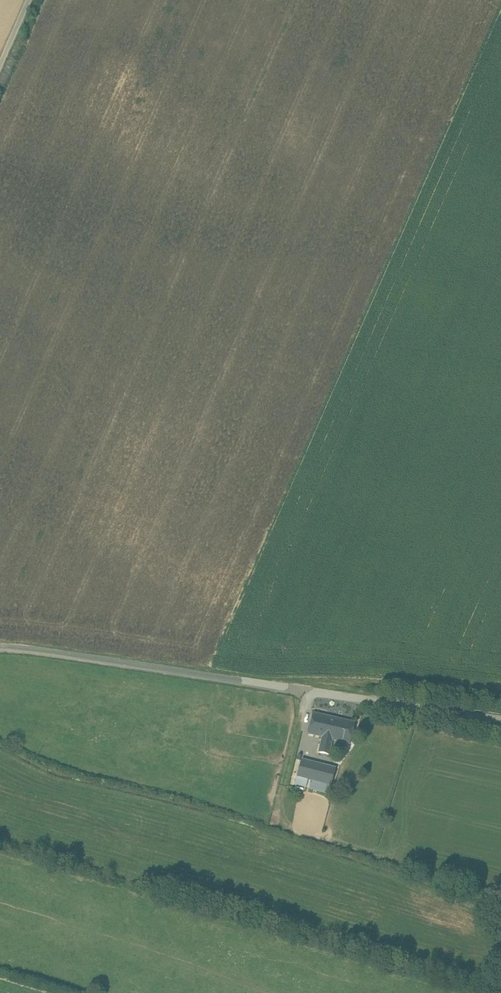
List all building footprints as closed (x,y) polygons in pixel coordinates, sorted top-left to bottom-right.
[(339,720),(313,714),(309,734),(323,737),(319,752),(329,755),(332,739),(335,740),(339,720)] [(355,723),(339,720),(335,740),(350,743),(355,723)] [(323,765),(302,760),(296,783),(318,789),(319,783),(323,765)] [(336,768),(323,765),(319,783),(331,786),(336,768)]
